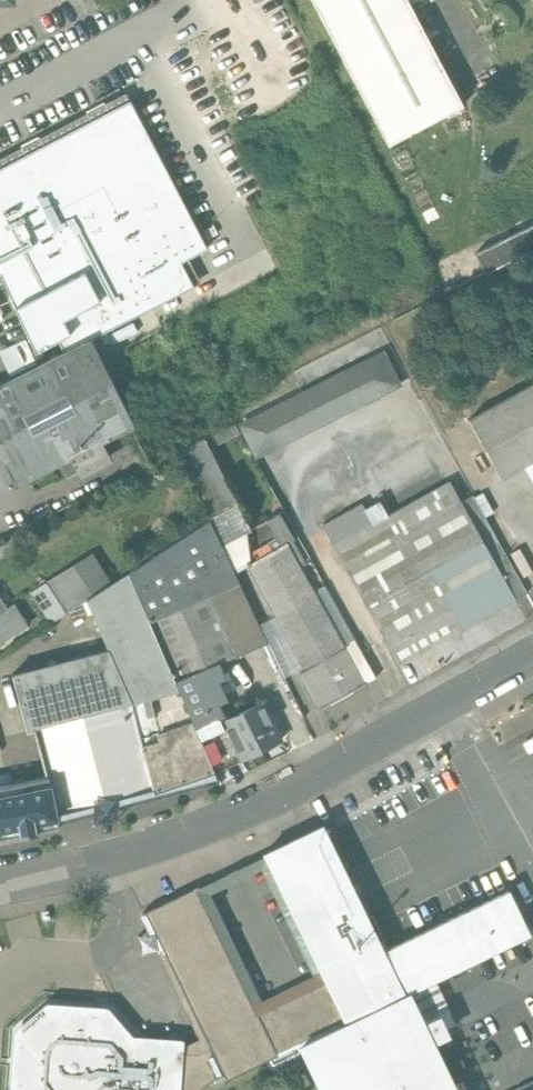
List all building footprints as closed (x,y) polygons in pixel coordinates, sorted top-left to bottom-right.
[(388,146),(463,106),(410,6),(421,0),(311,0),(388,146)] [(0,275),(35,353),(58,341),(64,353),(91,339),(91,340),(194,287),(182,263),(208,250),(198,231),(130,101),(75,129),(21,157),(0,168),(0,276),(0,275)] [(0,386),(0,468),(10,487),(60,461),(68,477),(109,456),(101,440),(133,424),(91,340),(91,339),(64,353),(0,386)] [(24,340),(13,345),(24,368),(35,364),(24,340)] [(383,354),(241,425),(256,455),(398,384),(383,354)] [(468,421),(500,478),(523,465),(532,484),(532,384),(468,421)] [(250,531),(209,448),(238,433),(233,423),(181,450),(215,517),(210,520),(235,572),(246,566),(248,565),(247,556),(251,554),(250,531)] [(387,516),(372,525),(363,510),(360,505),(321,526),(398,664),(460,630),(527,593),(473,496),(461,502),(450,482),(387,516)] [(379,501),(363,510),(372,525),(387,516),(379,501)] [(272,552),(248,565),(246,566),(274,616),(285,634),(305,669),(298,673),(319,710),(347,694),(376,677),(353,639),(344,644),(299,565),(304,562),(292,541),(294,540),(278,513),(268,519),(274,540),(268,543),(272,552)] [(210,520),(127,574),(196,729),(224,716),(204,671),(267,643),(235,572),(210,520)] [(85,559),(45,584),(65,615),(86,601),(104,589),(85,559)] [(94,654),(85,658),(78,631),(55,637),(62,663),(12,676),(26,733),(34,731),(42,764),(46,777),(55,815),(124,798),(152,791),(153,794),(215,773),(214,770),(202,743),(127,574),(104,589),(86,601),(91,614),(78,621),(94,654)] [(27,624),(14,603),(6,609),(0,612),(0,641),(27,624)] [(262,702),(224,720),(229,732),(242,757),(241,758),(242,760),(263,750),(281,741),(262,702)] [(229,732),(203,745),(214,770),(241,758),(242,757),(229,732)] [(444,757),(435,761),(442,775),(451,770),(444,757)] [(0,773),(0,786),(46,777),(42,764),(0,773)] [(53,828),(58,827),(55,815),(46,777),(0,786),(0,839),(53,828)] [(104,1014),(50,1010),(20,1034),(16,1089),(200,1089),(203,1085),(224,1075),(225,1078),(299,1042),(301,1046),(299,1047),(321,1089),(456,1089),(433,1038),(423,1019),(411,993),(485,953),(526,933),(507,893),(465,913),(465,912),(415,937),(383,952),(321,825),(293,838),(263,853),(264,855),(266,854),(328,979),(257,1014),(196,889),(199,887),(198,885),(141,913),(142,915),(145,914),(211,1050),(199,1056),(183,1054),(184,1048),(129,1044),(118,1030),(104,1014)] [(0,839),(0,852),(55,840),(53,828),(0,839)] [(514,1089),(532,1089),(532,1082),(532,1081),(514,1089)]
